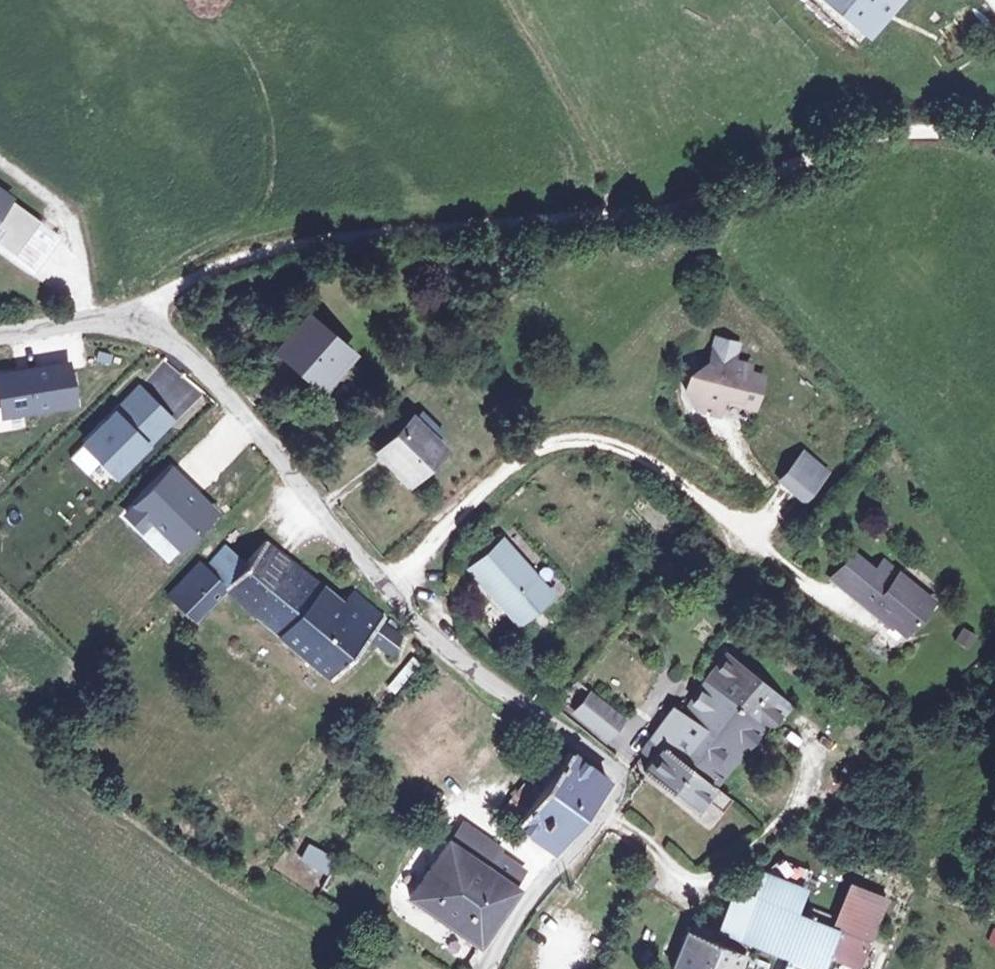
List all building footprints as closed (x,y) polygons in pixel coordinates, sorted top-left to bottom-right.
[(862,37),(894,0),(818,0),(862,37)] [(2,247),(27,213),(0,193),(0,246),(2,247)] [(44,226),(27,213),(2,247),(19,260),(44,226)] [(347,353),(306,316),(279,347),(320,384),(347,353)] [(731,340),(712,336),(706,362),(688,372),(699,393),(696,408),(716,412),(719,397),(751,403),(757,373),(742,369),(744,362),(727,358),(731,340)] [(67,369),(0,377),(0,384),(5,417),(74,405),(67,369)] [(169,423),(138,391),(82,444),(113,476),(169,423)] [(408,420),(378,452),(408,480),(439,448),(431,442),(441,432),(419,412),(410,421),(408,420)] [(821,471),(798,451),(775,477),(798,497),(821,471)] [(181,487),(168,472),(125,515),(138,529),(148,519),(177,547),(205,516),(176,492),(181,487)] [(548,594),(498,537),(467,567),(516,623),(548,594)] [(391,656),(400,638),(393,633),(397,628),(388,622),(385,626),(380,623),(384,619),(350,591),(339,605),(264,540),(241,561),(227,574),(221,583),(218,587),(223,591),(303,658),(328,679),(365,637),(391,656)] [(218,587),(221,583),(227,574),(241,561),(220,544),(200,566),(193,562),(164,598),(193,620),(223,591),(218,587)] [(841,581),(864,598),(891,618),(893,616),(915,633),(941,600),(891,563),(883,573),(860,556),(841,581)] [(702,679),(764,722),(784,696),(721,651),(702,679)] [(701,761),(723,776),(764,722),(702,679),(678,716),(670,710),(657,729),(641,752),(652,759),(661,746),(691,767),(695,770),(701,761)] [(616,719),(583,694),(569,712),(603,737),(616,719)] [(695,770),(691,767),(661,746),(652,759),(643,772),(671,795),(694,813),(705,798),(724,810),(734,796),(716,785),(723,776),(701,761),(695,770)] [(514,825),(553,852),(607,782),(567,753),(514,825)] [(409,897),(480,948),(519,891),(514,887),(524,873),(501,856),(490,870),(473,859),(476,854),(470,850),(475,841),(460,830),(451,843),(447,841),(409,897)] [(329,873),(336,855),(308,844),(300,862),(329,873)] [(750,943),(779,956),(793,918),(803,893),(766,879),(756,903),(744,897),(731,906),(719,933),(714,943),(744,957),(750,943)] [(786,968),(822,968),(825,960),(849,968),(858,968),(884,905),(851,892),(839,923),(838,925),(840,926),(827,958),(799,946),(793,960),(790,958),(790,960),(786,968)] [(806,923),(793,918),(779,956),(790,960),(790,958),(793,960),(799,946),(827,958),(840,926),(838,925),(839,923),(811,911),(806,923)] [(709,929),(705,939),(689,932),(673,968),(739,968),(744,957),(714,943),(719,933),(709,929)]
